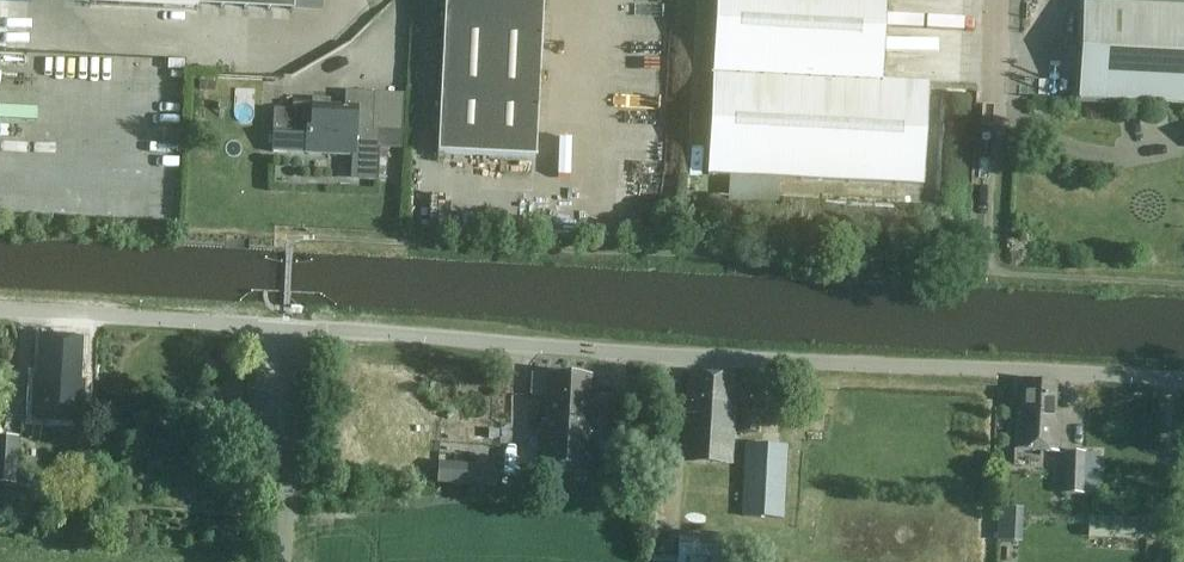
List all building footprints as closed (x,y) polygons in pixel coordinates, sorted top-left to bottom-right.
[(199,6),(313,12),(314,0),(199,0),(199,6)] [(438,154),(535,159),(543,0),(446,0),(438,154)] [(1084,2),(1080,99),(1183,105),(1183,7),(1084,2)] [(884,22),(717,13),(708,187),(683,186),(681,236),(730,238),(731,214),(921,224),(926,123),(879,121),(884,22)] [(294,98),(293,110),(275,109),(272,151),(355,155),(356,130),(380,132),(379,147),(397,148),(400,95),(347,92),(346,106),(330,105),(330,100),(294,98)] [(84,382),(80,382),(82,340),(42,338),(40,380),(37,380),(34,420),(82,422),(84,382)] [(730,463),(735,376),(686,373),(684,403),(687,403),(683,460),(730,463)] [(539,473),(591,475),(593,433),(590,433),(591,423),(589,423),(591,377),(549,375),(546,421),(541,421),(539,473)] [(1055,411),(1056,384),(1021,382),(1020,421),(1014,421),(1013,451),(1058,452),(1060,411),(1055,411)] [(759,434),(760,411),(741,410),(740,433),(759,434)] [(15,485),(17,437),(0,437),(0,504),(5,504),(6,485),(15,485)] [(626,453),(604,452),(603,487),(625,488),(626,453)] [(1063,452),(1062,494),(1061,509),(1094,510),(1094,483),(1098,483),(1099,453),(1063,452)] [(468,466),(468,470),(438,468),(437,483),(496,488),(498,468),(468,466)] [(1018,548),(1020,509),(998,508),(996,547),(1018,548)] [(1144,541),(1144,520),(1086,517),(1086,539),(1144,541)] [(678,561),(722,561),(723,534),(679,533),(678,561)]
